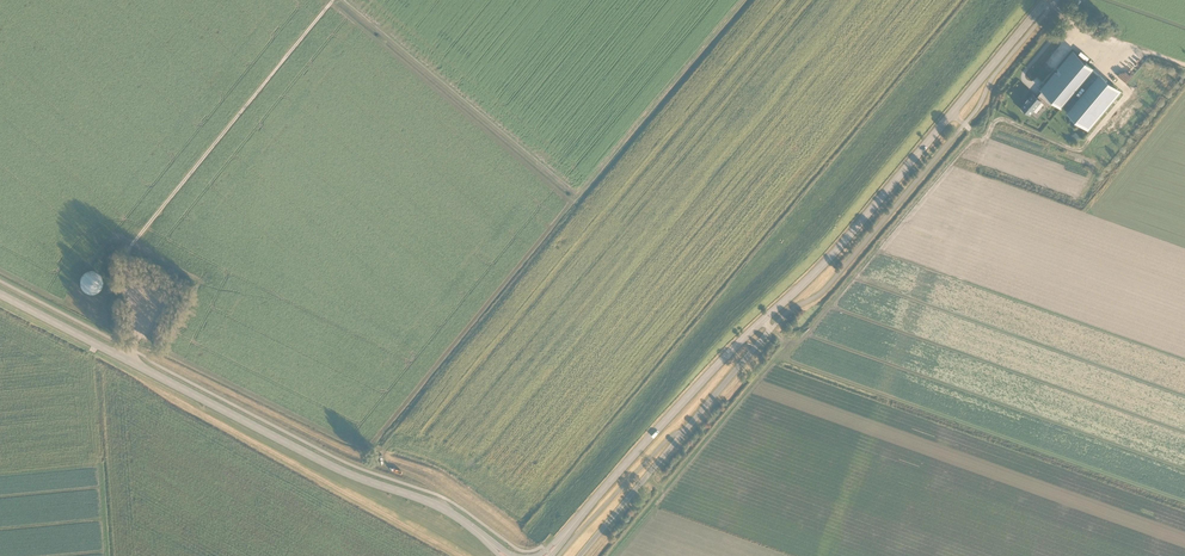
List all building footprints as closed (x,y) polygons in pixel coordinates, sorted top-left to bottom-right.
[(1055,100),(1089,128),(1086,125),(1099,109),(1102,112),(1120,92),(1095,71),(1074,54),(1073,52),(1042,89),(1055,100)] [(1055,100),(1042,89),(1050,96),(1044,103),(1042,101),(1049,108),(1050,107),(1049,107),(1055,100)] [(1028,98),(1029,99),(1027,101),(1027,100),(1026,101),(1027,101),(1022,107),(1023,108),(1021,109),(1025,112),(1026,111),(1030,115),(1042,101),(1033,94),(1029,98),(1028,98)] [(81,287),(83,289),(85,291),(88,293),(91,293),(94,293),(97,292),(100,289),(102,287),(103,284),(103,281),(102,278),(100,275),(98,273),(95,271),(92,271),(88,271),(85,272),(83,274),(81,277),(80,280),(80,284),(81,287)]
